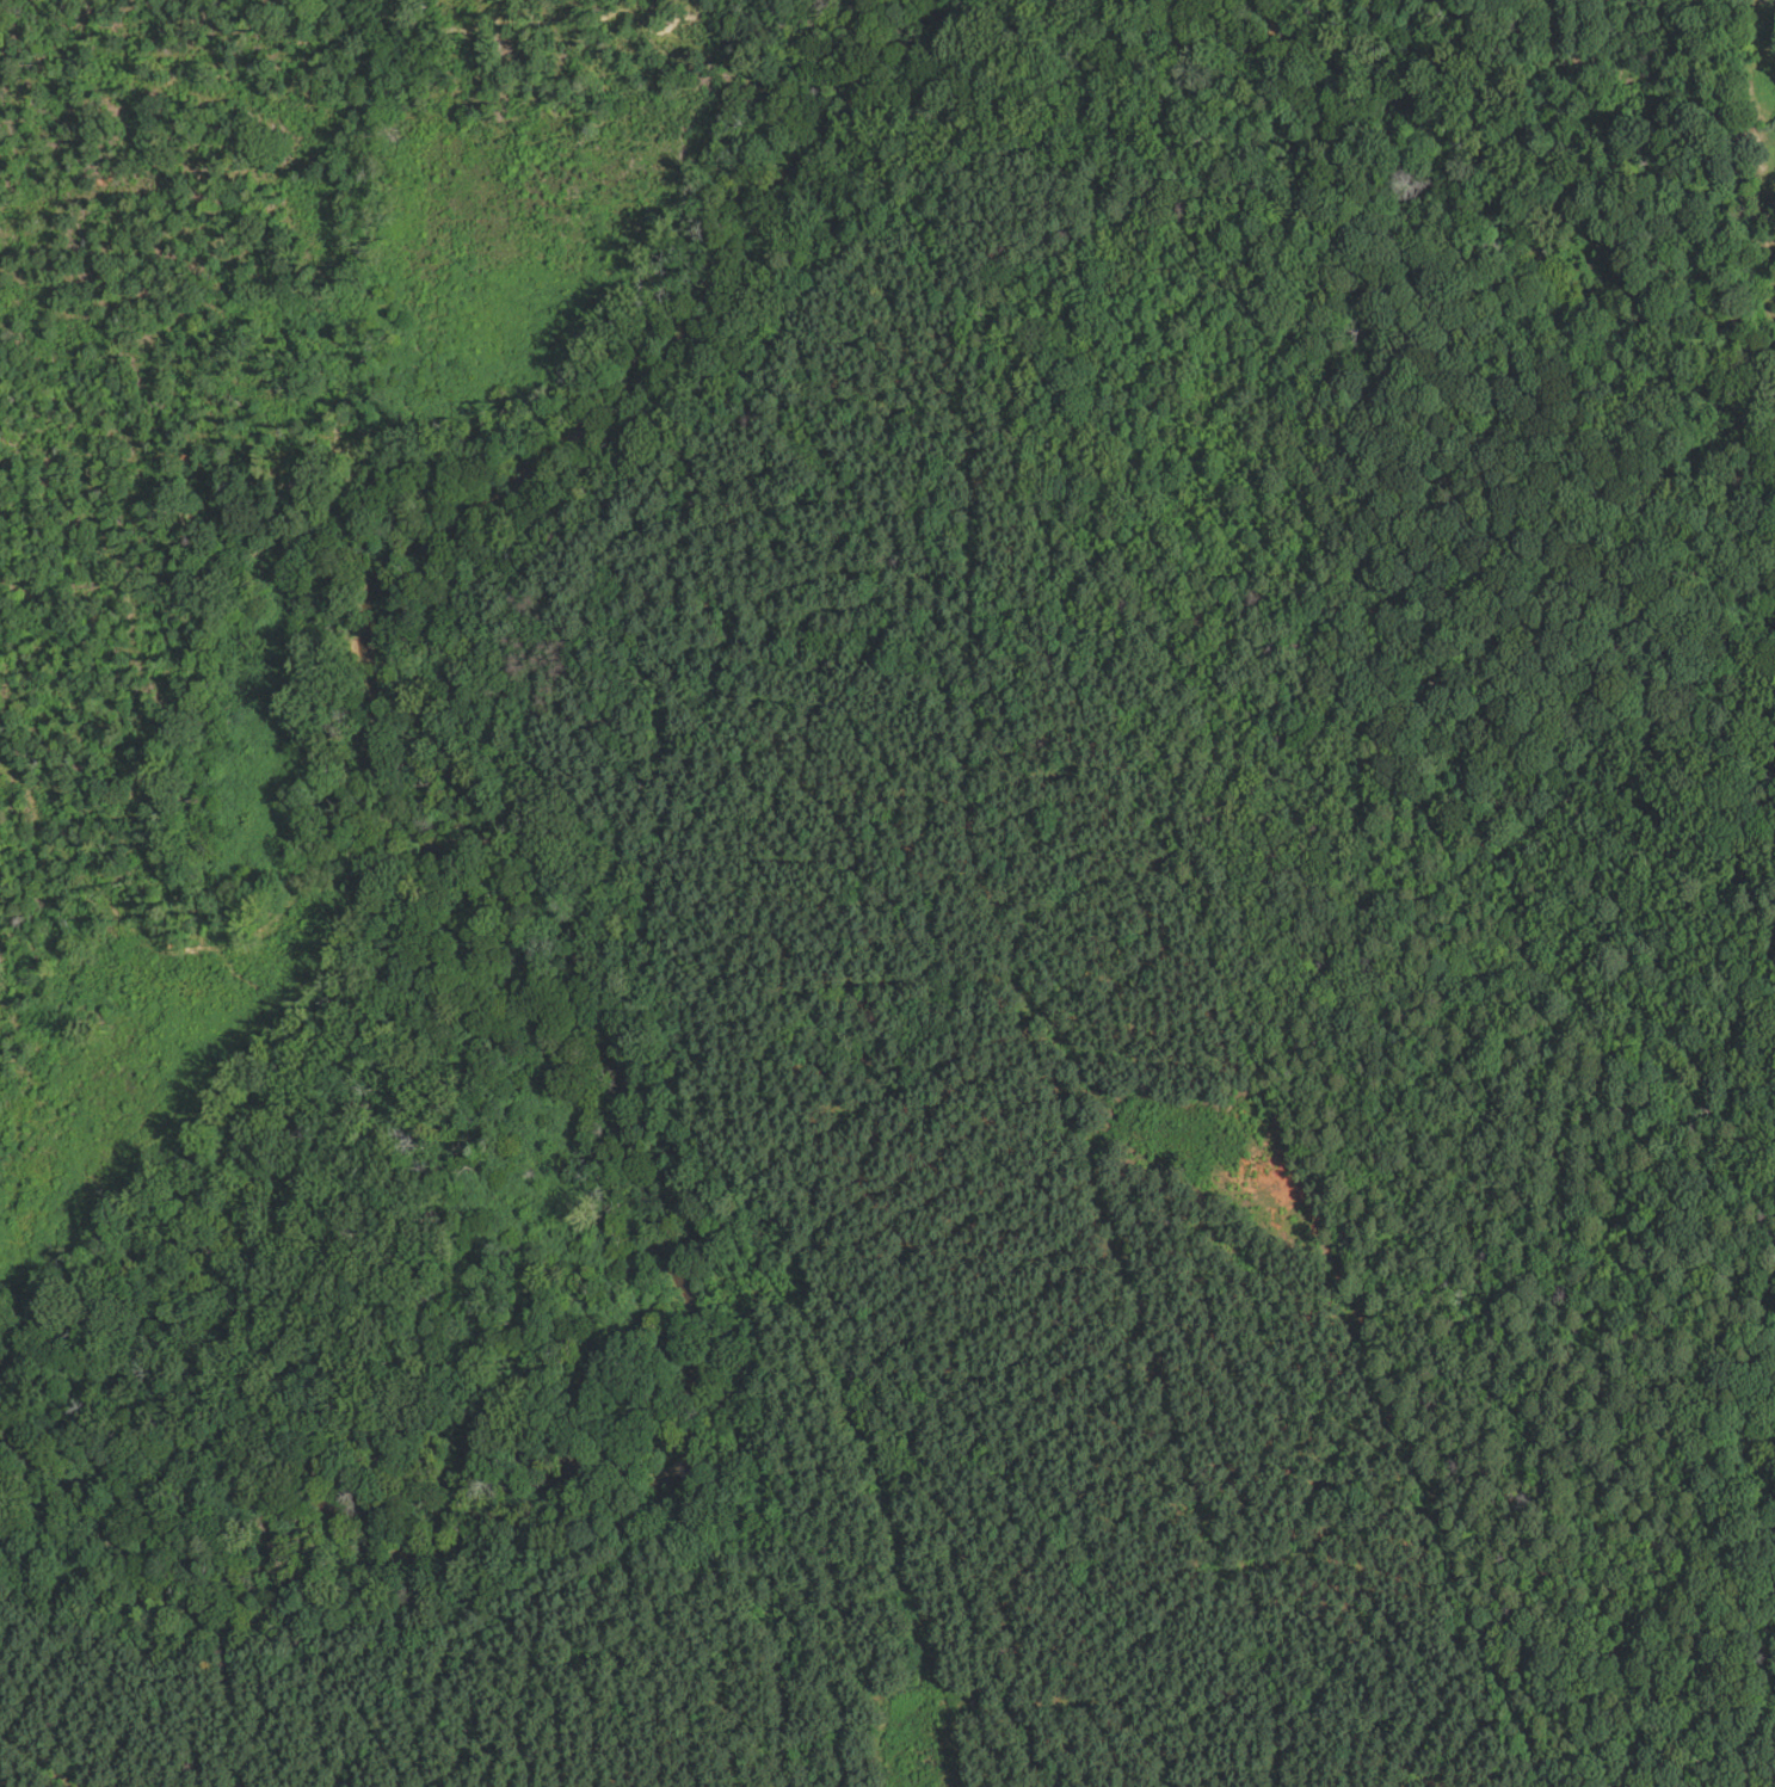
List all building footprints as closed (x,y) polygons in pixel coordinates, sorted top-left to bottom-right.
[(1720,215),(1712,221),(1703,207),(1712,202),(1720,215)]
